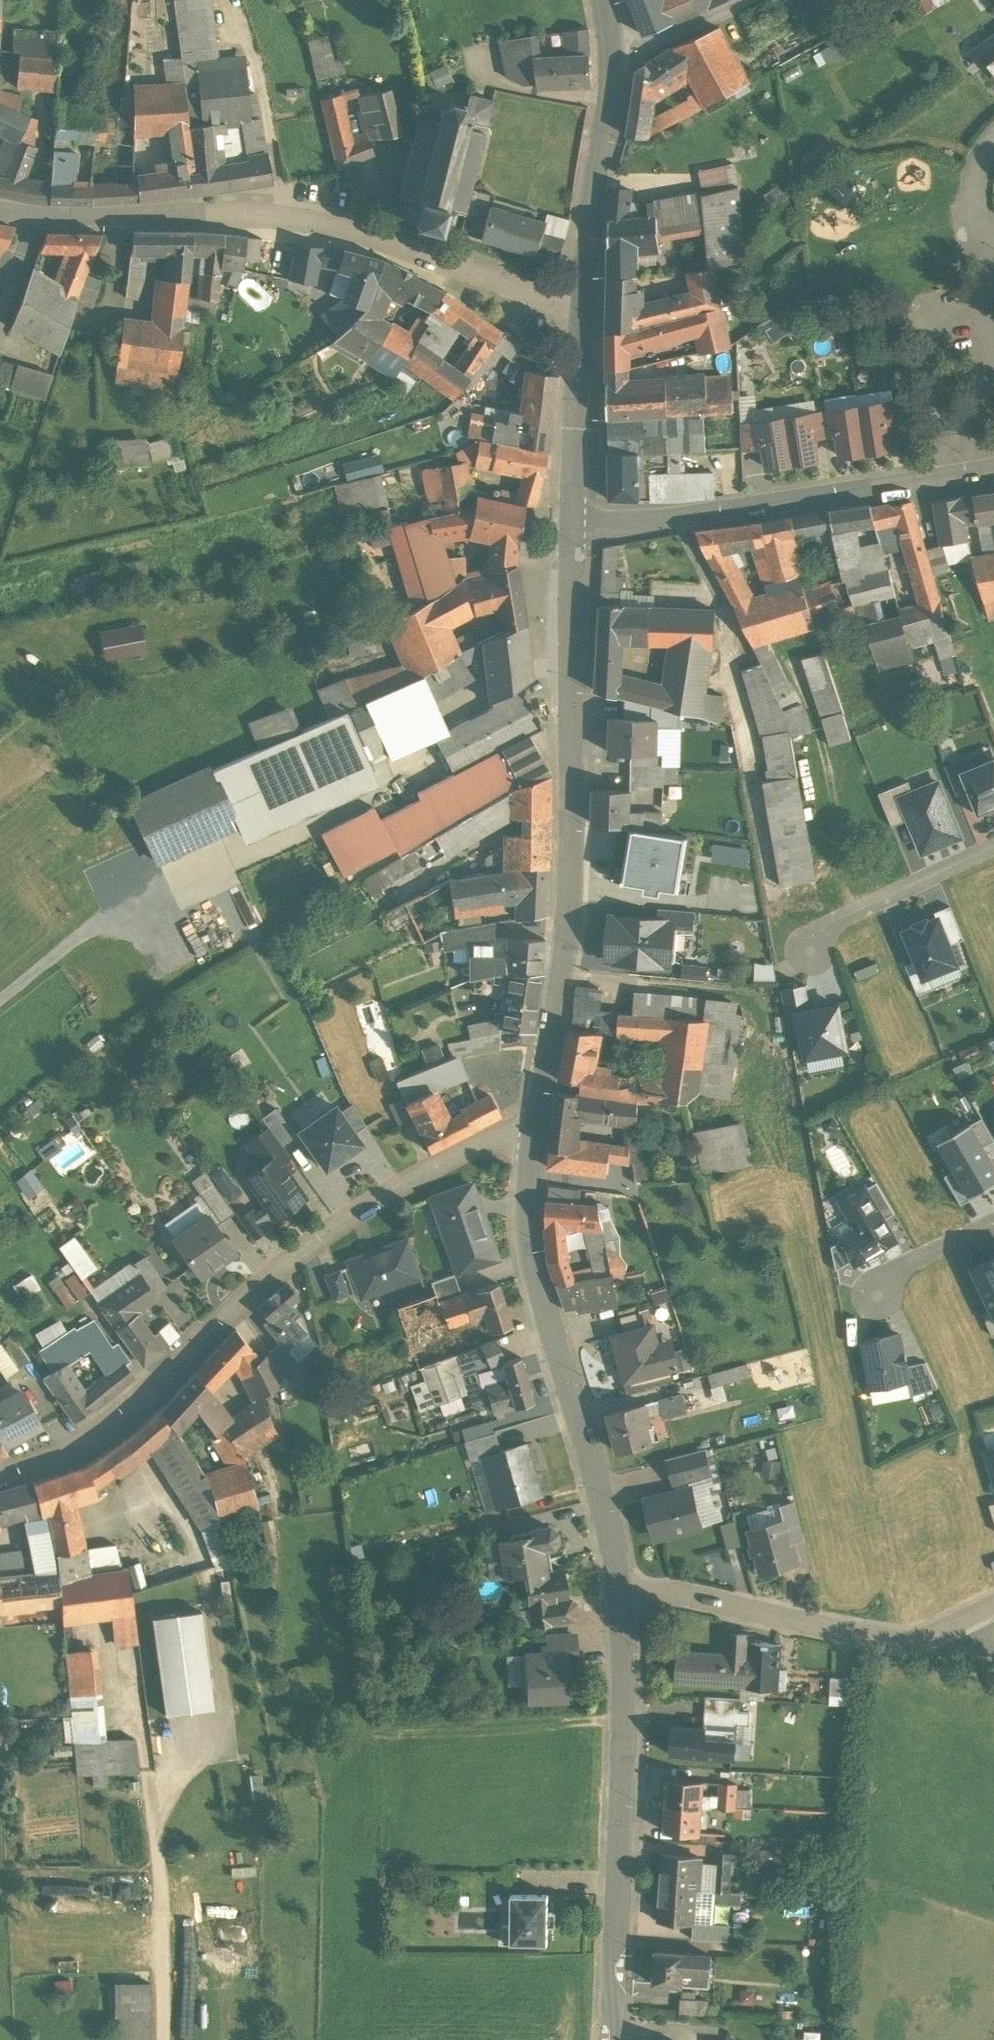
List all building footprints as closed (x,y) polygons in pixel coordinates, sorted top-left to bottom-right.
[(8,8),(24,9),(24,0),(9,0),(8,8)] [(185,84),(198,83),(196,65),(193,65),(185,0),(174,0),(185,84)] [(193,65),(196,65),(218,62),(210,0),(185,0),(193,65)] [(644,35),(671,24),(662,0),(630,0),(644,35)] [(671,24),(700,12),(694,0),(662,0),(671,24)] [(700,12),(722,0),(694,0),(700,12)] [(588,27),(565,30),(566,55),(590,54),(588,27)] [(718,27),(675,49),(689,77),(733,54),(718,27)] [(796,27),(768,41),(773,52),(801,39),(796,27)] [(61,34),(15,30),(13,52),(20,52),(17,87),(58,90),(60,55),(59,55),(61,34)] [(535,34),(501,41),(509,80),(525,85),(538,82),(537,64),(541,64),(535,34)] [(972,52),(985,70),(991,65),(993,70),(993,37),(972,52)] [(325,38),(308,42),(316,79),(334,75),(325,38)] [(801,39),(773,52),(780,65),(807,50),(801,39)] [(665,54),(636,71),(632,98),(650,101),(689,77),(675,49),(665,54)] [(566,55),(554,55),(554,63),(541,64),(537,64),(538,82),(538,86),(591,84),(590,54),(566,55)] [(733,54),(689,77),(697,92),(705,106),(749,82),(733,54)] [(180,59),(164,60),(166,85),(185,84),(180,59)] [(218,62),(196,65),(198,83),(204,125),(212,123),(240,120),(258,117),(254,94),(244,95),(241,60),(218,62)] [(424,72),(429,86),(452,79),(448,65),(424,72)] [(204,125),(198,83),(185,84),(190,126),(204,125)] [(185,84),(166,85),(134,87),(134,90),(134,123),(134,133),(172,130),(170,119),(188,117),(185,84)] [(134,90),(124,88),(122,107),(119,107),(118,121),(134,123),(134,90)] [(389,92),(370,95),(358,98),(362,111),(362,113),(393,107),(389,92)] [(697,92),(687,97),(689,101),(647,123),(646,138),(705,106),(697,92)] [(454,104),(452,101),(448,101),(450,104),(442,108),(431,105),(429,113),(426,114),(425,116),(421,119),(420,117),(417,119),(418,121),(418,124),(415,124),(414,127),(417,128),(413,141),(411,141),(410,145),(412,145),(409,158),(407,158),(406,162),(408,162),(405,174),(403,174),(402,178),(404,178),(401,193),(397,196),(399,199),(402,197),(406,198),(404,206),(409,213),(416,215),(414,224),(440,230),(443,218),(452,220),(454,210),(461,212),(464,216),(471,188),(473,179),(476,180),(477,176),(474,175),(477,162),(480,162),(481,158),(479,158),(482,145),(484,145),(485,141),(483,140),(487,122),(492,124),(494,117),(489,116),(493,100),(469,94),(466,105),(463,104),(461,106),(454,104)] [(352,144),(340,95),(339,95),(333,96),(321,100),(340,171),(372,155),(365,139),(352,144)] [(88,99),(57,96),(54,137),(76,140),(89,141),(92,119),(85,118),(87,104),(88,99)] [(650,101),(632,98),(626,136),(646,138),(647,123),(650,101)] [(0,102),(0,131),(6,134),(17,110),(0,102)] [(134,123),(118,121),(119,107),(87,104),(85,118),(92,119),(98,120),(95,141),(134,144),(134,133),(134,123)] [(359,112),(365,139),(372,155),(374,155),(368,141),(379,139),(379,137),(399,132),(393,107),(362,113),(362,111),(359,112)] [(17,110),(6,134),(12,137),(20,141),(30,116),(17,110)] [(30,116),(20,141),(31,145),(40,120),(30,116)] [(188,117),(170,119),(172,130),(176,170),(177,170),(196,166),(190,127),(190,126),(188,117)] [(265,163),(258,117),(240,120),(245,154),(247,167),(251,183),(270,181),(268,163),(265,163)] [(98,120),(92,119),(89,141),(95,141),(98,120)] [(236,186),(234,163),(220,165),(219,158),(214,159),(212,123),(204,125),(190,126),(190,127),(196,166),(199,191),(236,186)] [(0,165),(0,177),(5,178),(6,178),(14,156),(20,141),(12,137),(0,165)] [(76,140),(54,137),(52,152),(70,153),(70,145),(76,140)] [(31,145),(20,141),(14,156),(28,161),(34,146),(31,145)] [(822,142),(804,154),(810,164),(829,152),(822,142)] [(134,144),(117,143),(117,183),(115,183),(116,203),(139,201),(139,183),(136,182),(134,183),(134,144)] [(70,153),(52,152),(50,185),(49,204),(91,205),(90,188),(90,185),(68,184),(70,153)] [(28,161),(14,156),(6,178),(21,180),(28,161)] [(247,167),(234,163),(236,186),(251,183),(247,167)] [(196,166),(177,170),(176,170),(136,176),(136,182),(139,183),(139,201),(199,191),(196,166)] [(5,178),(0,177),(0,196),(28,202),(49,204),(50,185),(21,180),(6,178),(5,178)] [(112,183),(102,188),(90,188),(91,205),(116,203),(115,183),(112,183)] [(737,185),(700,195),(705,230),(708,261),(708,269),(711,268),(734,262),(741,260),(737,185)] [(494,194),(471,188),(464,216),(463,217),(460,233),(481,239),(490,205),(492,206),(494,194)] [(627,190),(612,188),(610,195),(608,217),(608,277),(635,276),(635,252),(659,250),(658,236),(654,202),(626,204),(627,190)] [(700,195),(654,202),(658,236),(705,230),(700,195)] [(546,221),(492,206),(490,205),(481,239),(538,255),(543,235),(546,221)] [(0,226),(0,248),(2,248),(12,228),(0,226)] [(192,232),(133,232),(130,256),(143,257),(149,253),(171,254),(190,255),(192,232)] [(224,234),(197,232),(195,253),(205,254),(203,276),(219,277),(221,257),(223,237),(224,234)] [(102,235),(46,233),(39,252),(71,254),(94,256),(102,235)] [(565,240),(543,235),(538,255),(560,262),(565,240)] [(245,240),(228,238),(223,237),(221,257),(225,258),(223,270),(239,272),(245,240)] [(265,242),(245,240),(239,272),(257,275),(265,242)] [(344,250),(295,244),(293,258),(316,261),(339,265),(340,265),(344,250)] [(359,254),(344,250),(340,265),(339,265),(338,270),(352,273),(359,254)] [(94,256),(71,254),(60,284),(80,293),(94,256)] [(190,255),(171,254),(169,281),(187,283),(190,255)] [(383,261),(359,254),(352,273),(343,301),(322,316),(338,336),(364,310),(366,305),(383,261)] [(143,257),(130,256),(126,291),(135,292),(143,257)] [(316,261),(293,258),(289,278),(312,283),(316,261)] [(427,286),(383,260),(383,261),(366,305),(382,314),(389,299),(402,306),(406,298),(430,310),(442,293),(427,286)] [(708,261),(686,264),(686,271),(689,271),(708,269),(708,261)] [(734,262),(711,268),(714,281),(737,275),(734,262)] [(708,269),(689,271),(693,293),(668,300),(673,319),(694,314),(719,307),(714,281),(711,268),(708,269)] [(239,272),(223,270),(221,286),(234,288),(239,272)] [(58,289),(32,273),(14,323),(59,354),(77,300),(56,293),(58,289)] [(219,277),(203,276),(199,302),(215,304),(219,277)] [(635,276),(608,277),(606,332),(639,327),(640,306),(641,291),(635,291),(635,276)] [(87,277),(78,302),(92,307),(102,282),(87,277)] [(169,281),(164,281),(157,293),(153,325),(182,329),(187,283),(169,281)] [(80,293),(60,284),(58,289),(56,293),(77,300),(80,293)] [(469,311),(442,293),(430,310),(423,320),(427,322),(421,332),(438,344),(452,325),(456,328),(469,311)] [(668,300),(640,306),(639,327),(640,327),(641,327),(649,325),(673,319),(668,300)] [(215,304),(199,302),(198,314),(214,316),(215,304)] [(719,307),(694,314),(696,323),(703,352),(729,346),(719,307)] [(401,334),(364,310),(338,336),(333,341),(391,373),(393,376),(398,368),(402,361),(390,355),(401,334)] [(469,311),(456,328),(473,339),(488,349),(502,333),(481,319),(469,311)] [(763,323),(773,339),(792,326),(782,311),(763,323)] [(673,319),(649,325),(654,345),(679,338),(676,327),(696,323),(694,314),(673,319)] [(423,320),(417,320),(410,331),(417,337),(421,332),(427,322),(423,320)] [(153,325),(122,321),(117,361),(133,363),(177,368),(182,329),(153,325)] [(639,327),(606,332),(607,357),(625,355),(626,351),(644,348),(654,345),(649,325),(641,327),(640,327),(639,327)] [(438,344),(421,332),(417,337),(415,340),(431,352),(438,344)] [(401,334),(390,355),(402,361),(414,342),(401,334)] [(488,349),(473,339),(466,349),(483,360),(491,351),(488,349)] [(414,342),(402,361),(398,368),(427,387),(430,382),(455,398),(464,384),(468,379),(431,352),(415,340),(414,342)] [(866,340),(854,342),(856,352),(868,350),(866,340)] [(483,360),(468,379),(464,384),(468,391),(482,374),(486,372),(502,354),(493,347),(491,351),(483,360)] [(512,360),(503,373),(511,378),(519,366),(512,360)] [(133,363),(117,361),(115,372),(133,374),(133,363)] [(7,363),(0,382),(0,391),(44,406),(54,379),(7,363)] [(558,371),(550,364),(550,375),(557,375),(558,371)] [(511,378),(509,381),(525,392),(522,413),(522,415),(552,419),(557,376),(529,372),(519,366),(511,378)] [(627,368),(607,370),(608,420),(667,416),(666,381),(627,383),(627,368)] [(133,374),(115,372),(114,382),(132,385),(133,374)] [(705,376),(674,377),(666,381),(667,416),(707,413),(706,393),(705,376)] [(464,384),(455,398),(452,400),(460,412),(469,396),(470,394),(468,391),(464,384)] [(732,391),(706,393),(707,413),(733,411),(732,391)] [(895,399),(881,401),(881,403),(883,403),(887,427),(899,425),(895,399)] [(881,403),(860,407),(859,405),(858,406),(866,455),(878,453),(878,451),(890,449),(887,427),(883,403),(881,403)] [(835,410),(833,411),(837,435),(840,457),(852,455),(853,457),(866,455),(858,406),(857,406),(857,407),(835,410)] [(835,409),(822,411),(826,437),(837,435),(833,411),(835,410),(835,409)] [(552,419),(522,415),(522,413),(509,411),(508,421),(497,419),(494,419),(491,440),(547,450),(552,419)] [(667,416),(608,420),(608,452),(639,454),(643,454),(679,452),(695,451),(706,450),(705,415),(733,413),(733,411),(707,413),(667,416)] [(826,437),(822,411),(807,413),(807,415),(810,414),(814,439),(826,437)] [(497,416),(478,413),(472,437),(491,440),(494,419),(497,419),(497,416)] [(807,415),(785,418),(792,466),(805,464),(805,462),(817,460),(814,439),(810,414),(807,415)] [(762,422),(759,423),(763,448),(767,468),(779,466),(779,468),(792,466),(785,418),(762,422)] [(762,420),(740,424),(741,451),(763,448),(759,423),(762,422),(762,420)] [(495,443),(481,441),(478,443),(476,461),(475,465),(491,467),(495,443)] [(148,442),(107,444),(106,454),(118,453),(120,470),(162,462),(170,478),(186,473),(176,444),(148,449),(148,442)] [(476,443),(467,454),(461,455),(463,463),(468,462),(476,461),(478,443),(476,443)] [(546,452),(495,443),(491,467),(524,473),(525,473),(542,476),(546,452)] [(695,451),(679,452),(680,465),(680,475),(696,474),(695,451)] [(639,454),(608,452),(609,499),(642,500),(651,500),(650,483),(641,483),(639,454)] [(679,452),(643,454),(644,468),(680,465),(679,452)] [(463,463),(424,470),(432,516),(470,507),(468,495),(470,495),(468,462),(463,463)] [(381,473),(335,483),(341,512),(387,503),(381,473)] [(525,473),(524,473),(519,503),(535,505),(538,491),(542,476),(525,473)] [(696,474),(680,475),(680,482),(681,499),(714,499),(714,474),(696,474)] [(665,482),(650,483),(651,500),(666,500),(665,482)] [(680,482),(665,482),(666,500),(681,499),(680,482)] [(504,493),(504,495),(499,495),(498,499),(512,501),(514,494),(504,493)] [(973,496),(977,524),(993,522),(993,493),(973,496)] [(973,496),(935,502),(942,545),(944,545),(968,541),(963,526),(977,524),(973,496)] [(523,506),(477,497),(475,505),(470,532),(491,536),(490,554),(516,557),(517,541),(523,506)] [(910,503),(871,511),(875,523),(874,523),(880,542),(903,536),(922,604),(939,600),(932,575),(928,559),(926,559),(924,550),(910,503)] [(432,516),(426,517),(427,519),(434,538),(439,538),(470,532),(475,505),(470,507),(432,516)] [(871,505),(853,507),(857,527),(874,523),(875,523),(871,511),(870,507),(871,507),(871,505)] [(853,507),(829,511),(832,529),(836,547),(844,579),(845,579),(860,576),(858,556),(856,548),(853,535),(858,534),(857,527),(853,507)] [(829,511),(807,515),(811,531),(816,532),(818,532),(832,529),(829,511)] [(807,515),(791,518),(795,534),(811,531),(807,515)] [(791,518),(761,523),(765,542),(776,581),(800,575),(801,575),(790,535),(795,534),(791,518)] [(409,520),(390,525),(397,550),(435,541),(434,538),(427,519),(409,520)] [(761,523),(746,525),(748,539),(751,546),(765,542),(761,523)] [(746,525),(730,527),(734,550),(751,546),(748,539),(746,525)] [(730,527),(696,531),(696,532),(697,532),(704,549),(735,605),(751,600),(724,552),(734,550),(730,527)] [(832,529),(818,532),(822,550),(836,547),(832,529)] [(435,541),(397,550),(409,592),(423,587),(428,600),(439,596),(453,585),(439,538),(434,538),(435,541)] [(968,541),(944,545),(949,563),(972,559),(971,557),(973,557),(968,541)] [(765,542),(751,546),(762,582),(764,584),(776,581),(765,542)] [(880,542),(856,548),(858,556),(860,576),(872,573),(888,570),(880,542)] [(942,545),(924,550),(926,559),(928,559),(932,575),(950,570),(948,563),(949,563),(944,545),(942,545)] [(616,550),(602,550),(602,582),(615,582),(616,550)] [(516,557),(490,554),(489,570),(514,564),(516,557)] [(973,557),(971,557),(972,559),(983,601),(993,599),(993,554),(973,557)] [(489,570),(466,575),(464,577),(464,579),(472,611),(496,604),(499,617),(523,614),(521,600),(514,564),(489,570)] [(888,570),(872,573),(877,600),(895,596),(888,570)] [(860,576),(845,579),(853,605),(854,605),(877,600),(872,573),(860,576)] [(776,581),(764,584),(768,595),(803,585),(800,575),(776,581)] [(464,579),(440,597),(446,618),(472,611),(464,579)] [(844,579),(805,592),(815,625),(816,629),(856,616),(854,605),(853,605),(845,579),(844,579)] [(768,595),(751,600),(735,605),(734,606),(752,644),(768,640),(815,625),(805,592),(803,585),(768,595)] [(423,587),(409,592),(413,604),(428,600),(423,587)] [(439,596),(428,600),(405,613),(415,636),(400,642),(413,676),(459,651),(446,618),(440,597),(439,596)] [(983,601),(987,617),(993,616),(993,599),(983,601)] [(922,604),(899,611),(901,618),(909,647),(934,639),(940,659),(955,654),(939,600),(922,604)] [(650,608),(598,606),(596,673),(613,677),(615,641),(649,642),(650,608)] [(707,610),(650,608),(649,642),(672,643),(672,645),(706,647),(707,610)] [(523,614),(499,617),(501,631),(525,623),(523,614)] [(901,618),(865,625),(866,627),(867,627),(874,653),(874,655),(875,655),(879,670),(913,660),(909,647),(901,618)] [(99,626),(102,657),(145,653),(142,622),(99,626)] [(525,623),(501,631),(482,640),(490,702),(520,684),(532,677),(525,623)] [(752,644),(752,645),(753,648),(754,648),(761,663),(787,717),(790,735),(811,732),(800,703),(795,692),(792,693),(786,680),(768,640),(752,644)] [(706,647),(672,645),(666,689),(666,690),(663,708),(680,712),(699,716),(718,723),(722,696),(716,695),(723,648),(706,647)] [(753,648),(743,652),(750,667),(761,663),(754,648),(753,648)] [(824,653),(802,658),(821,718),(843,714),(824,653)] [(456,654),(433,668),(446,688),(468,674),(456,654)] [(750,667),(742,670),(768,738),(790,735),(787,717),(761,663),(750,667)] [(446,688),(433,668),(423,675),(433,697),(446,688)] [(613,677),(596,673),(595,691),(614,696),(624,699),(663,708),(666,690),(666,689),(613,677)] [(423,675),(364,702),(382,739),(383,739),(440,712),(433,697),(423,675)] [(323,708),(351,698),(344,677),(315,686),(323,708)] [(520,684),(490,702),(494,708),(436,740),(455,775),(500,750),(527,735),(542,726),(520,684)] [(663,708),(624,699),(623,719),(657,720),(657,727),(679,728),(680,712),(663,708)] [(382,739),(364,702),(348,709),(370,756),(370,757),(387,749),(383,739),(382,739)] [(286,708),(248,721),(258,747),(267,743),(294,732),(295,732),(286,708)] [(258,747),(209,765),(210,766),(238,826),(374,764),(370,757),(370,756),(348,709),(295,732),(294,732),(267,743),(258,747)] [(843,714),(821,718),(829,745),(851,739),(848,731),(844,714),(843,714)] [(623,719),(610,718),(609,753),(631,754),(656,754),(657,727),(657,720),(623,719)] [(527,735),(500,750),(520,787),(531,781),(531,782),(550,777),(527,735)] [(790,735),(768,738),(774,770),(766,771),(767,781),(797,777),(798,777),(790,735)] [(990,748),(957,761),(961,771),(993,758),(993,757),(990,748)] [(455,775),(417,797),(418,798),(419,800),(393,815),(381,822),(394,847),(400,857),(411,850),(433,837),(499,797),(500,797),(509,792),(520,787),(500,750),(455,775)] [(656,754),(631,754),(630,766),(661,766),(661,754),(656,754)] [(960,772),(967,790),(978,815),(979,814),(993,808),(993,758),(961,771),(960,772)] [(961,771),(957,761),(945,766),(956,794),(967,790),(960,772),(961,771)] [(210,766),(133,802),(160,862),(238,826),(210,766)] [(661,766),(630,766),(630,781),(663,781),(663,783),(675,784),(676,767),(661,766)] [(520,787),(509,792),(500,797),(499,797),(433,837),(443,854),(502,818),(510,818),(524,818),(549,817),(550,777),(531,782),(531,781),(520,787)] [(767,781),(762,782),(781,886),(815,881),(797,777),(767,781)] [(892,827),(909,820),(901,798),(913,793),(909,782),(878,794),(892,827)] [(941,782),(913,793),(901,798),(909,820),(922,853),(962,837),(941,782)] [(631,791),(592,790),(591,822),(620,827),(630,828),(630,812),(631,791)] [(343,873),(394,847),(381,822),(372,806),(321,833),(343,873)] [(644,812),(630,812),(630,828),(643,830),(644,812)] [(662,813),(644,812),(643,830),(661,833),(662,818),(662,813)] [(549,817),(524,818),(524,823),(523,824),(523,835),(548,835),(549,817)] [(673,819),(662,818),(661,833),(673,835),(673,819)] [(643,830),(630,828),(621,885),(645,889),(645,892),(659,894),(659,891),(679,894),(687,837),(673,835),(661,833),(643,830)] [(98,849),(99,858),(94,861),(97,866),(101,864),(107,870),(115,873),(124,873),(132,869),(138,863),(141,855),(140,847),(137,839),(130,833),(122,830),(114,831),(106,835),(100,841),(98,849)] [(523,835),(505,835),(505,865),(505,866),(505,868),(521,867),(550,867),(548,835),(523,835)] [(433,837),(411,850),(421,867),(443,854),(433,837)] [(500,847),(485,857),(486,874),(489,873),(501,871),(505,870),(505,868),(505,866),(505,865),(500,865),(500,847)] [(748,852),(715,847),(712,860),(746,865),(748,852)] [(363,881),(371,896),(421,867),(411,850),(400,857),(363,881)] [(521,867),(505,870),(501,871),(505,900),(505,901),(520,901),(518,919),(547,914),(550,867),(521,867)] [(505,900),(501,871),(489,873),(492,902),(505,900)] [(486,874),(449,880),(454,901),(458,901),(458,906),(492,902),(489,873),(486,874)] [(694,912),(658,909),(657,920),(658,920),(658,921),(674,922),(673,929),(692,931),(694,912)] [(938,921),(948,946),(963,939),(951,909),(936,916),(938,921)] [(657,920),(625,917),(624,918),(609,917),(606,960),(621,961),(621,962),(653,965),(653,964),(670,966),(674,961),(675,952),(671,947),(673,929),(674,922),(658,921),(658,920),(657,920)] [(924,977),(956,965),(948,946),(938,921),(907,933),(924,977)] [(494,923),(472,926),(443,933),(447,949),(471,944),(493,943),(494,923)] [(545,940),(507,940),(506,962),(505,974),(508,973),(543,973),(545,940)] [(493,943),(471,944),(472,961),(475,961),(475,959),(492,961),(493,943)] [(850,958),(857,978),(878,971),(871,951),(850,958)] [(475,959),(475,961),(474,979),(485,977),(491,976),(495,976),(505,974),(506,962),(492,961),(475,959)] [(918,963),(906,968),(917,993),(929,988),(918,963)] [(706,967),(682,965),(681,979),(704,981),(706,967)] [(774,969),(754,968),(753,987),(773,988),(774,969)] [(543,973),(508,973),(502,1015),(496,1015),(495,1020),(494,1027),(500,1028),(534,1033),(543,973)] [(491,976),(485,977),(474,979),(474,989),(494,990),(495,976),(491,976)] [(806,985),(781,990),(787,1025),(799,1023),(797,1013),(811,1011),(806,985)] [(598,989),(578,986),(574,1018),(590,1019),(589,1033),(595,1033),(596,1033),(598,989)] [(811,1011),(797,1013),(799,1023),(806,1057),(846,1049),(837,1005),(811,1011)] [(635,1015),(618,1013),(618,1033),(639,1034),(635,1015)] [(669,1017),(635,1015),(639,1034),(667,1036),(669,1017)] [(712,1020),(669,1017),(667,1036),(664,1053),(706,1059),(712,1020)] [(590,1019),(574,1018),(573,1032),(588,1033),(589,1033),(590,1019)] [(495,1020),(469,1026),(471,1041),(469,1041),(469,1042),(449,1047),(453,1060),(458,1059),(458,1060),(502,1052),(500,1028),(494,1027),(495,1020)] [(610,1073),(588,1068),(595,1033),(589,1033),(588,1033),(573,1032),(568,1031),(558,1080),(580,1084),(579,1091),(606,1096),(610,1073)] [(427,1064),(444,1056),(438,1041),(420,1048),(427,1064)] [(706,1059),(664,1053),(660,1082),(658,1101),(685,1101),(701,1090),(706,1059)] [(457,1060),(403,1082),(410,1103),(431,1093),(458,1082),(465,1079),(457,1060)] [(660,1082),(610,1073),(606,1096),(629,1101),(658,1101),(660,1082)] [(468,1087),(465,1079),(458,1082),(469,1108),(478,1104),(468,1087)] [(575,1095),(556,1092),(551,1136),(570,1138),(570,1137),(576,1138),(578,1117),(601,1120),(606,1100),(604,1100),(604,1098),(575,1096),(575,1095)] [(431,1093),(410,1103),(417,1116),(437,1106),(431,1093)] [(469,1108),(448,1118),(448,1119),(458,1139),(500,1119),(500,1116),(491,1098),(478,1104),(469,1108)] [(634,1103),(606,1100),(601,1120),(636,1124),(634,1103)] [(352,1104),(339,1113),(354,1134),(365,1126),(352,1104)] [(437,1106),(417,1116),(434,1151),(458,1139),(448,1119),(448,1118),(441,1104),(437,1106)] [(335,1106),(299,1132),(325,1169),(339,1160),(340,1161),(349,1155),(348,1153),(361,1144),(354,1134),(339,1113),(335,1106)] [(275,1108),(262,1118),(269,1128),(281,1146),(295,1136),(275,1108)] [(982,1119),(971,1125),(984,1147),(993,1141),(993,1140),(982,1119)] [(743,1121),(694,1131),(702,1174),(751,1164),(743,1121)] [(59,1176),(97,1150),(77,1122),(40,1148),(59,1176)] [(971,1125),(939,1143),(954,1171),(969,1197),(993,1183),(993,1164),(984,1147),(971,1125)] [(269,1128),(245,1144),(262,1167),(275,1157),(279,1164),(289,1157),(281,1146),(269,1128)] [(570,1138),(551,1136),(550,1149),(607,1159),(607,1158),(609,1144),(575,1139),(576,1138),(570,1137),(570,1138)] [(279,1164),(275,1157),(262,1167),(247,1177),(276,1217),(303,1198),(279,1164)] [(26,1196),(41,1188),(32,1170),(16,1178),(26,1196)] [(971,1200),(969,1197),(954,1171),(944,1177),(961,1206),(971,1200)] [(894,1213),(876,1182),(865,1188),(883,1219),(894,1213)] [(234,1213),(214,1184),(201,1194),(220,1221),(234,1213)] [(471,1184),(431,1198),(443,1233),(448,1231),(462,1272),(497,1260),(471,1184)] [(576,1200),(577,1188),(548,1184),(547,1197),(576,1200)] [(865,1188),(864,1186),(840,1200),(858,1230),(841,1240),(853,1260),(855,1264),(895,1240),(883,1219),(865,1188)] [(594,1204),(546,1202),(545,1225),(563,1226),(582,1226),(600,1226),(594,1204)] [(265,1231),(251,1211),(239,1219),(253,1239),(265,1231)] [(211,1219),(177,1243),(201,1277),(235,1253),(211,1219)] [(563,1226),(545,1225),(548,1260),(566,1257),(563,1226)] [(600,1226),(582,1226),(593,1278),(612,1275),(602,1226),(600,1226)] [(841,1240),(831,1246),(836,1270),(853,1260),(841,1240)] [(406,1241),(348,1261),(361,1299),(419,1279),(406,1241)] [(96,1275),(75,1242),(59,1252),(74,1276),(61,1284),(63,1288),(53,1293),(66,1313),(79,1305),(88,1299),(80,1285),(96,1275)] [(165,1286),(144,1257),(132,1266),(139,1275),(140,1274),(154,1294),(165,1286)] [(566,1257),(548,1260),(555,1283),(568,1281),(566,1257)] [(974,1268),(993,1310),(993,1311),(993,1259),(974,1268)] [(338,1271),(326,1276),(334,1298),(346,1294),(338,1271)] [(151,1336),(136,1315),(145,1309),(143,1306),(156,1297),(154,1294),(140,1274),(139,1275),(99,1304),(141,1363),(165,1346),(156,1333),(151,1336)] [(32,1275),(13,1284),(19,1297),(38,1288),(32,1275)] [(454,1275),(431,1282),(435,1294),(438,1303),(461,1295),(454,1275)] [(593,1278),(569,1281),(568,1281),(555,1283),(564,1310),(576,1308),(576,1312),(617,1306),(612,1275),(593,1278)] [(500,1283),(461,1295),(467,1315),(469,1322),(489,1315),(493,1330),(513,1324),(500,1283)] [(286,1285),(259,1308),(269,1320),(270,1321),(291,1304),(297,1298),(286,1285)] [(461,1295),(438,1303),(445,1322),(467,1315),(461,1295)] [(291,1304),(270,1321),(269,1320),(263,1325),(279,1344),(286,1352),(287,1351),(307,1333),(295,1319),(300,1315),(291,1304)] [(649,1309),(619,1317),(623,1332),(653,1323),(649,1309)] [(993,1310),(982,1315),(993,1337),(993,1336),(993,1311),(993,1310)] [(107,1377),(126,1365),(130,1362),(118,1343),(112,1347),(94,1320),(76,1331),(74,1328),(67,1333),(43,1348),(39,1351),(53,1373),(67,1363),(68,1365),(90,1351),(107,1377)] [(36,1336),(43,1348),(67,1333),(59,1321),(36,1336)] [(623,1332),(611,1335),(623,1383),(678,1368),(672,1349),(661,1353),(653,1323),(623,1332)] [(166,1326),(156,1333),(165,1346),(175,1338),(166,1326)] [(250,1348),(236,1331),(195,1373),(207,1387),(232,1361),(243,1374),(257,1363),(250,1348)] [(899,1333),(861,1340),(871,1387),(906,1381),(908,1380),(905,1366),(904,1362),(905,1362),(905,1360),(904,1360),(903,1354),(904,1354),(903,1353),(902,1353),(899,1333)] [(0,1343),(19,1370),(30,1362),(11,1336),(0,1343)] [(495,1339),(481,1346),(481,1347),(489,1365),(503,1359),(495,1339)] [(279,1344),(269,1352),(277,1381),(297,1363),(287,1351),(286,1352),(279,1344)] [(458,1355),(455,1356),(460,1371),(462,1374),(489,1365),(481,1347),(458,1355)] [(257,1363),(243,1374),(255,1400),(278,1388),(277,1381),(269,1352),(257,1363)] [(455,1356),(421,1369),(426,1382),(413,1387),(421,1411),(459,1396),(451,1374),(460,1371),(455,1356)] [(533,1402),(520,1359),(502,1364),(508,1383),(516,1407),(533,1402)] [(748,1362),(709,1373),(713,1385),(751,1375),(748,1362)] [(926,1362),(905,1366),(908,1380),(906,1381),(910,1396),(938,1387),(926,1362)] [(68,1365),(67,1363),(53,1373),(43,1379),(73,1423),(96,1408),(86,1392),(68,1365)] [(126,1365),(107,1377),(86,1392),(96,1408),(134,1377),(126,1365)] [(195,1373),(164,1407),(180,1422),(189,1412),(198,1411),(207,1424),(226,1410),(207,1387),(195,1373)] [(475,1374),(464,1379),(477,1413),(489,1408),(475,1374)] [(508,1383),(486,1389),(494,1414),(516,1407),(508,1383)] [(0,1403),(0,1440),(4,1447),(41,1426),(21,1391),(0,1403)] [(683,1393),(660,1399),(665,1417),(687,1411),(683,1393)] [(263,1401),(233,1418),(223,1426),(238,1448),(272,1426),(263,1401)] [(645,1402),(607,1413),(618,1452),(652,1443),(651,1438),(655,1437),(645,1402)] [(180,1422),(164,1407),(161,1410),(174,1429),(180,1422)] [(161,1410),(125,1440),(136,1459),(161,1439),(201,1503),(202,1504),(213,1500),(208,1481),(205,1476),(174,1429),(161,1410)] [(226,1410),(207,1424),(215,1432),(210,1437),(228,1468),(244,1463),(241,1454),(240,1453),(238,1448),(223,1426),(233,1418),(226,1410)] [(495,1432),(465,1441),(470,1462),(485,1457),(484,1456),(501,1451),(495,1432)] [(125,1440),(88,1466),(88,1468),(103,1513),(123,1506),(112,1476),(116,1474),(122,1470),(136,1459),(125,1440)] [(982,1447),(993,1486),(993,1443),(982,1447)] [(501,1451),(484,1456),(485,1457),(500,1509),(543,1496),(528,1444),(501,1451)] [(702,1449),(668,1458),(675,1484),(709,1475),(702,1449)] [(228,1468),(205,1476),(208,1481),(213,1500),(218,1518),(257,1506),(244,1463),(228,1468)] [(88,1468),(33,1484),(42,1509),(43,1512),(45,1513),(50,1511),(49,1515),(51,1524),(76,1520),(73,1503),(97,1495),(88,1468)] [(0,1493),(0,1511),(3,1520),(29,1512),(42,1509),(33,1484),(0,1493)] [(690,1488),(645,1500),(655,1537),(700,1525),(690,1488)] [(795,1501),(780,1505),(784,1520),(786,1519),(791,1539),(803,1536),(795,1501)] [(48,1521),(45,1513),(43,1512),(42,1509),(29,1512),(36,1561),(37,1568),(56,1566),(48,1521)] [(735,1519),(720,1522),(724,1547),(739,1544),(735,1519)] [(784,1520),(751,1529),(754,1541),(751,1546),(752,1552),(758,1555),(762,1571),(797,1561),(791,1539),(786,1519),(784,1520)] [(76,1520),(51,1524),(57,1555),(82,1550),(82,1549),(76,1520)] [(534,1529),(528,1538),(502,1542),(508,1577),(525,1574),(552,1570),(548,1547),(552,1547),(558,1539),(557,1532),(549,1526),(534,1529)] [(502,1542),(486,1545),(492,1580),(508,1577),(502,1542)] [(114,1545),(87,1548),(90,1575),(121,1570),(115,1545),(114,1545)] [(82,1550),(57,1555),(59,1563),(58,1577),(58,1578),(90,1575),(87,1548),(82,1549),(82,1550)] [(447,1554),(435,1563),(442,1572),(454,1563),(447,1554)] [(0,1566),(0,1604),(1,1612),(61,1605),(58,1578),(58,1577),(56,1566),(37,1568),(36,1561),(0,1566)] [(552,1570),(525,1574),(527,1581),(521,1582),(523,1598),(529,1597),(530,1606),(551,1602),(565,1600),(560,1569),(552,1570)] [(90,1575),(58,1578),(61,1605),(63,1623),(111,1616),(134,1612),(128,1570),(121,1570),(90,1575)] [(523,1598),(514,1599),(518,1627),(533,1625),(530,1606),(529,1597),(523,1598)] [(565,1600),(551,1602),(554,1622),(573,1618),(576,1614),(574,1603),(569,1599),(565,1600)] [(551,1602),(530,1606),(533,1625),(554,1622),(551,1602)] [(200,1611),(152,1618),(166,1716),(214,1710),(200,1611)] [(134,1612),(111,1616),(114,1644),(138,1640),(134,1612)] [(751,1635),(725,1633),(723,1654),(749,1656),(749,1641),(751,1641),(751,1635)] [(574,1635),(548,1636),(549,1654),(566,1653),(566,1654),(575,1654),(574,1635)] [(782,1643),(751,1641),(749,1641),(749,1656),(746,1685),(780,1688),(782,1643)] [(723,1654),(678,1650),(675,1681),(746,1685),(749,1656),(723,1654)] [(92,1651),(66,1654),(74,1743),(104,1741),(92,1651)] [(549,1654),(526,1655),(528,1682),(522,1685),(523,1694),(528,1696),(529,1701),(569,1698),(566,1654),(566,1653),(549,1654)] [(850,1678),(832,1676),(830,1704),(848,1705),(850,1678)] [(740,1700),(705,1697),(704,1722),(736,1725),(749,1725),(750,1712),(740,1712),(740,1700)] [(672,1726),(670,1755),(734,1759),(736,1725),(704,1722),(703,1728),(672,1726)] [(104,1741),(74,1743),(77,1776),(92,1775),(106,1775),(139,1773),(135,1739),(104,1741)] [(106,1775),(92,1775),(94,1788),(107,1787),(106,1775)] [(703,1780),(668,1778),(666,1804),(701,1806),(703,1780)] [(719,1783),(718,1806),(751,1808),(752,1789),(737,1789),(738,1783),(719,1783)] [(704,1806),(717,1806),(717,1793),(704,1793),(704,1806)] [(701,1806),(666,1804),(665,1830),(700,1832),(701,1806)] [(732,1852),(717,1851),(714,1890),(715,1890),(729,1891),(731,1866),(732,1852)] [(742,1853),(732,1852),(731,1866),(741,1867),(742,1853)] [(698,1856),(662,1854),(659,1887),(696,1889),(698,1856)] [(696,1889),(659,1887),(657,1920),(693,1923),(693,1922),(696,1889)] [(696,1889),(693,1922),(712,1923),(714,1902),(715,1890),(714,1890),(696,1889)] [(729,1891),(715,1890),(714,1902),(740,1904),(741,1892),(729,1891)] [(548,1894),(510,1893),(510,1926),(515,1926),(515,1943),(547,1944),(547,1926),(553,1926),(553,1911),(547,1911),(548,1894)] [(712,1923),(693,1922),(693,1923),(691,1939),(728,1940),(729,1924),(712,1923)] [(710,1953),(655,1950),(654,1979),(708,1984),(710,1953)] [(114,1984),(115,2039),(123,2039),(151,2039),(150,1983),(114,1984)] [(680,2012),(707,2013),(708,1998),(680,1997),(680,2012)]
